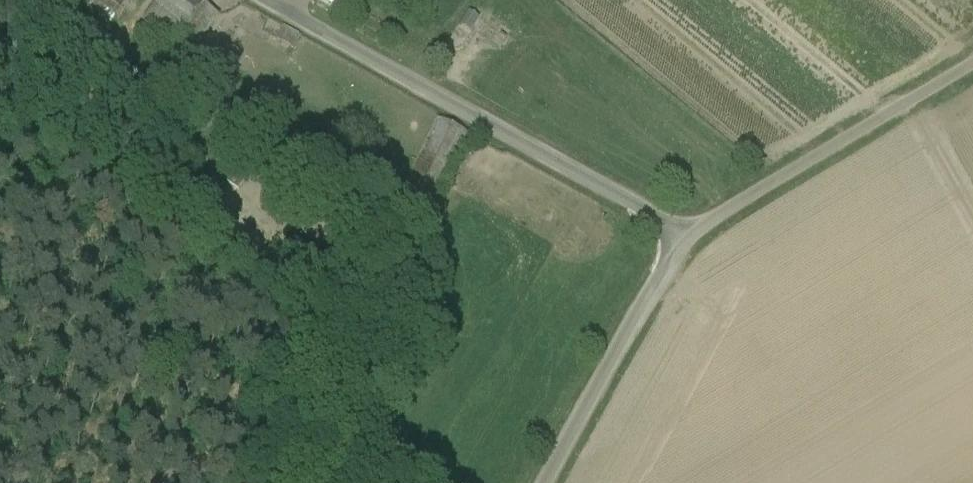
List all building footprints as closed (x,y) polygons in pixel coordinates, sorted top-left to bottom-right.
[(120,11),(128,0),(106,0),(120,11)] [(172,47),(204,5),(198,0),(160,0),(143,22),(172,47)] [(438,11),(456,24),(474,0),(446,0),(438,11)] [(433,208),(467,134),(438,120),(404,194),(433,208)]
